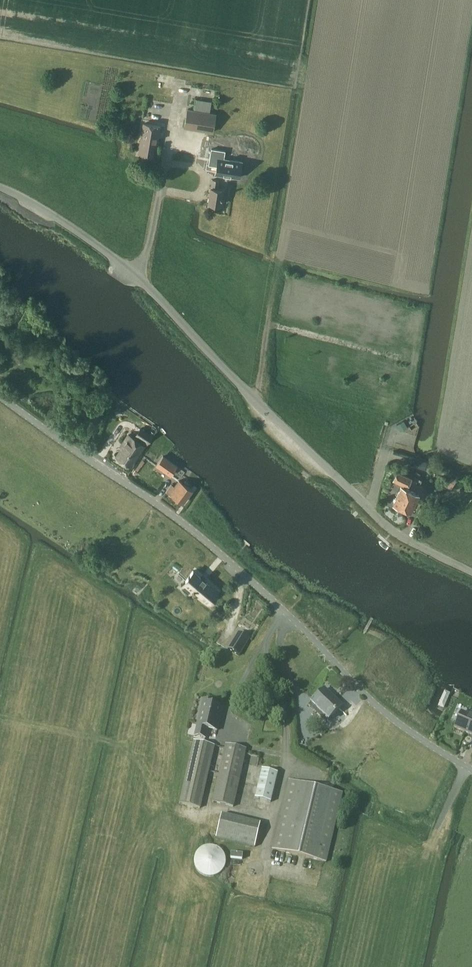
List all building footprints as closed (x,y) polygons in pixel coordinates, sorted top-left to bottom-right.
[(193,108),(187,107),(184,126),(213,130),(215,113),(209,112),(211,101),(195,98),(193,108)] [(139,154),(155,157),(161,126),(144,123),(141,141),(140,146),(139,154)] [(211,149),(209,164),(217,165),(216,174),(239,177),(242,161),(223,159),(225,151),(211,149)] [(208,203),(221,204),(223,188),(218,187),(219,180),(212,179),(212,186),(211,186),(208,203)] [(404,421),(397,424),(400,430),(407,427),(404,421)] [(125,443),(117,455),(131,464),(136,455),(135,454),(137,451),(138,452),(144,444),(143,444),(146,440),(148,441),(152,435),(141,428),(137,434),(135,438),(129,434),(123,442),(125,443)] [(170,475),(177,466),(163,456),(157,465),(170,475)] [(412,457),(410,465),(426,470),(428,462),(412,457)] [(403,474),(399,483),(407,487),(411,478),(403,474)] [(451,476),(446,486),(451,489),(456,478),(451,476)] [(167,491),(183,502),(192,489),(187,485),(189,483),(185,481),(184,483),(179,480),(175,486),(172,484),(167,491)] [(414,505),(418,506),(420,502),(416,500),(419,494),(401,486),(393,503),(411,511),(414,505)] [(187,564),(178,575),(186,581),(182,585),(191,593),(195,588),(199,592),(198,592),(207,601),(217,590),(206,581),(208,579),(204,576),(202,578),(187,564)] [(238,631),(227,649),(239,657),(250,638),(238,631)] [(309,705),(326,721),(342,705),(325,688),(309,705)] [(208,729),(217,731),(222,708),(213,705),(213,702),(203,700),(195,736),(205,739),(208,729)] [(340,720),(346,713),(340,708),(334,714),(340,720)] [(462,711),(455,728),(471,735),(471,716),(462,711)] [(180,803),(200,808),(215,745),(195,740),(180,803)] [(226,744),(213,802),(233,807),(247,749),(226,744)] [(262,769),(255,798),(271,802),(278,773),(262,769)] [(272,848),(326,862),(343,792),(288,779),(272,848)] [(254,847),(260,824),(221,814),(215,837),(254,847)] [(225,860),(224,855),(222,851),(218,848),(214,846),(209,845),(204,846),(200,848),(196,852),(194,857),(194,862),(195,866),(197,871),(201,874),(205,876),(210,877),(215,876),(219,873),(223,870),(225,865),(225,860)]
